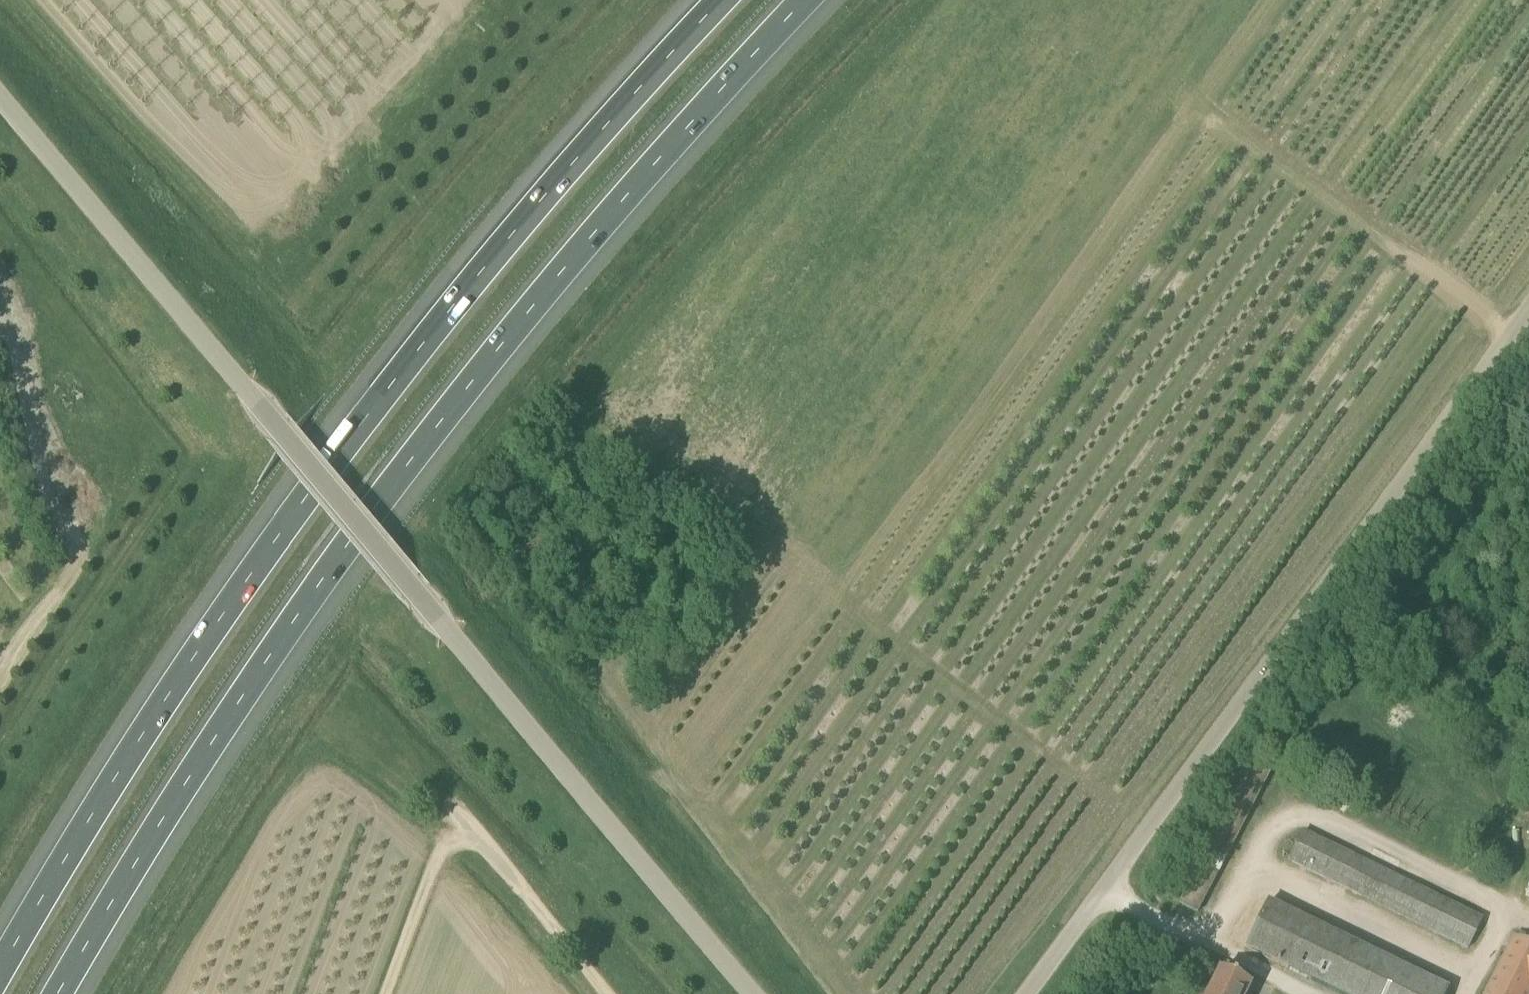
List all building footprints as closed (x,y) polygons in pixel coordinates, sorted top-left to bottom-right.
[(1303,833),(1289,861),(1367,899),(1381,870),(1303,833)] [(1247,949),(1339,993),(1447,993),(1449,990),(1269,902),(1247,949)] [(1433,931),(1469,949),(1483,920),(1447,903),(1433,931)] [(1515,938),(1487,993),(1528,993),(1528,945),(1515,938)] [(1252,987),(1221,971),(1210,993),(1248,993),(1252,987)]
